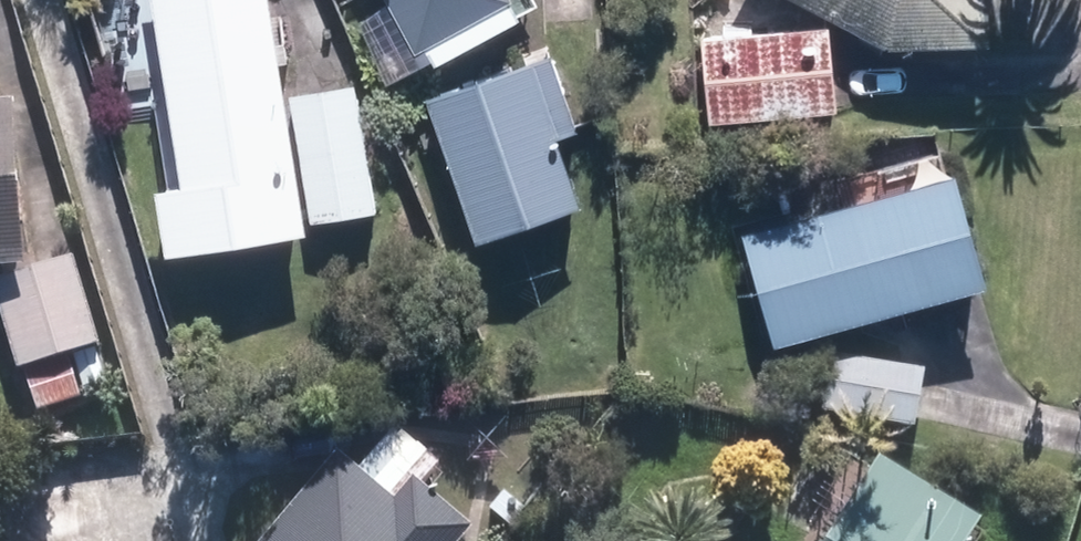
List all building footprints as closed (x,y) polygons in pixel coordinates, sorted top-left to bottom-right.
[(170,252),(311,230),(309,219),(382,207),(362,82),(289,94),(274,0),(156,0),(185,181),(160,185),(170,252)] [(395,1),(377,10),(410,71),(428,62),(440,55),(444,62),(529,16),(520,0),(395,0),(395,1)] [(891,47),(997,42),(995,0),(803,0),(891,47)] [(702,39),(711,124),(842,110),(833,25),(702,39)] [(436,98),(487,238),(588,200),(537,60),(436,98)] [(34,266),(24,102),(0,104),(0,268),(34,266)] [(745,231),(777,345),(994,284),(962,171),(745,231)] [(0,283),(0,293),(23,369),(31,366),(44,409),(89,395),(76,352),(105,343),(80,259),(0,283)] [(823,412),(914,430),(925,373),(834,355),(823,412)] [(467,520),(415,477),(396,500),(337,452),(263,540),(450,540),(467,520)] [(835,540),(983,540),(994,525),(888,458),(835,540)]
